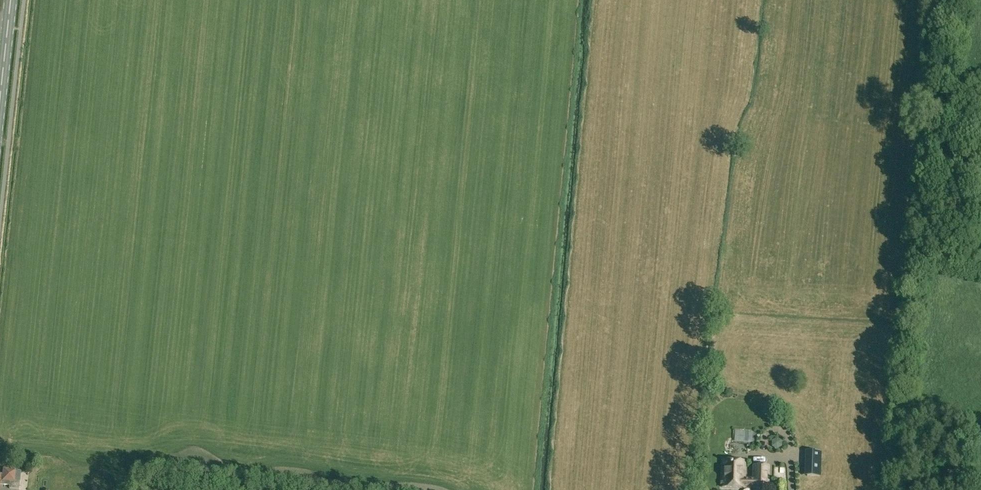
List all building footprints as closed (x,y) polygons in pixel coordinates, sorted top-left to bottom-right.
[(821,451),(805,451),(804,476),(821,476),(821,451)] [(723,461),(722,488),(744,488),(744,487),(753,487),(753,488),(768,488),(768,466),(754,466),(754,479),(744,479),(745,461),(723,461)] [(2,473),(0,473),(0,485),(10,486),(10,489),(19,489),(20,482),(21,470),(16,470),(3,468),(2,473)]
